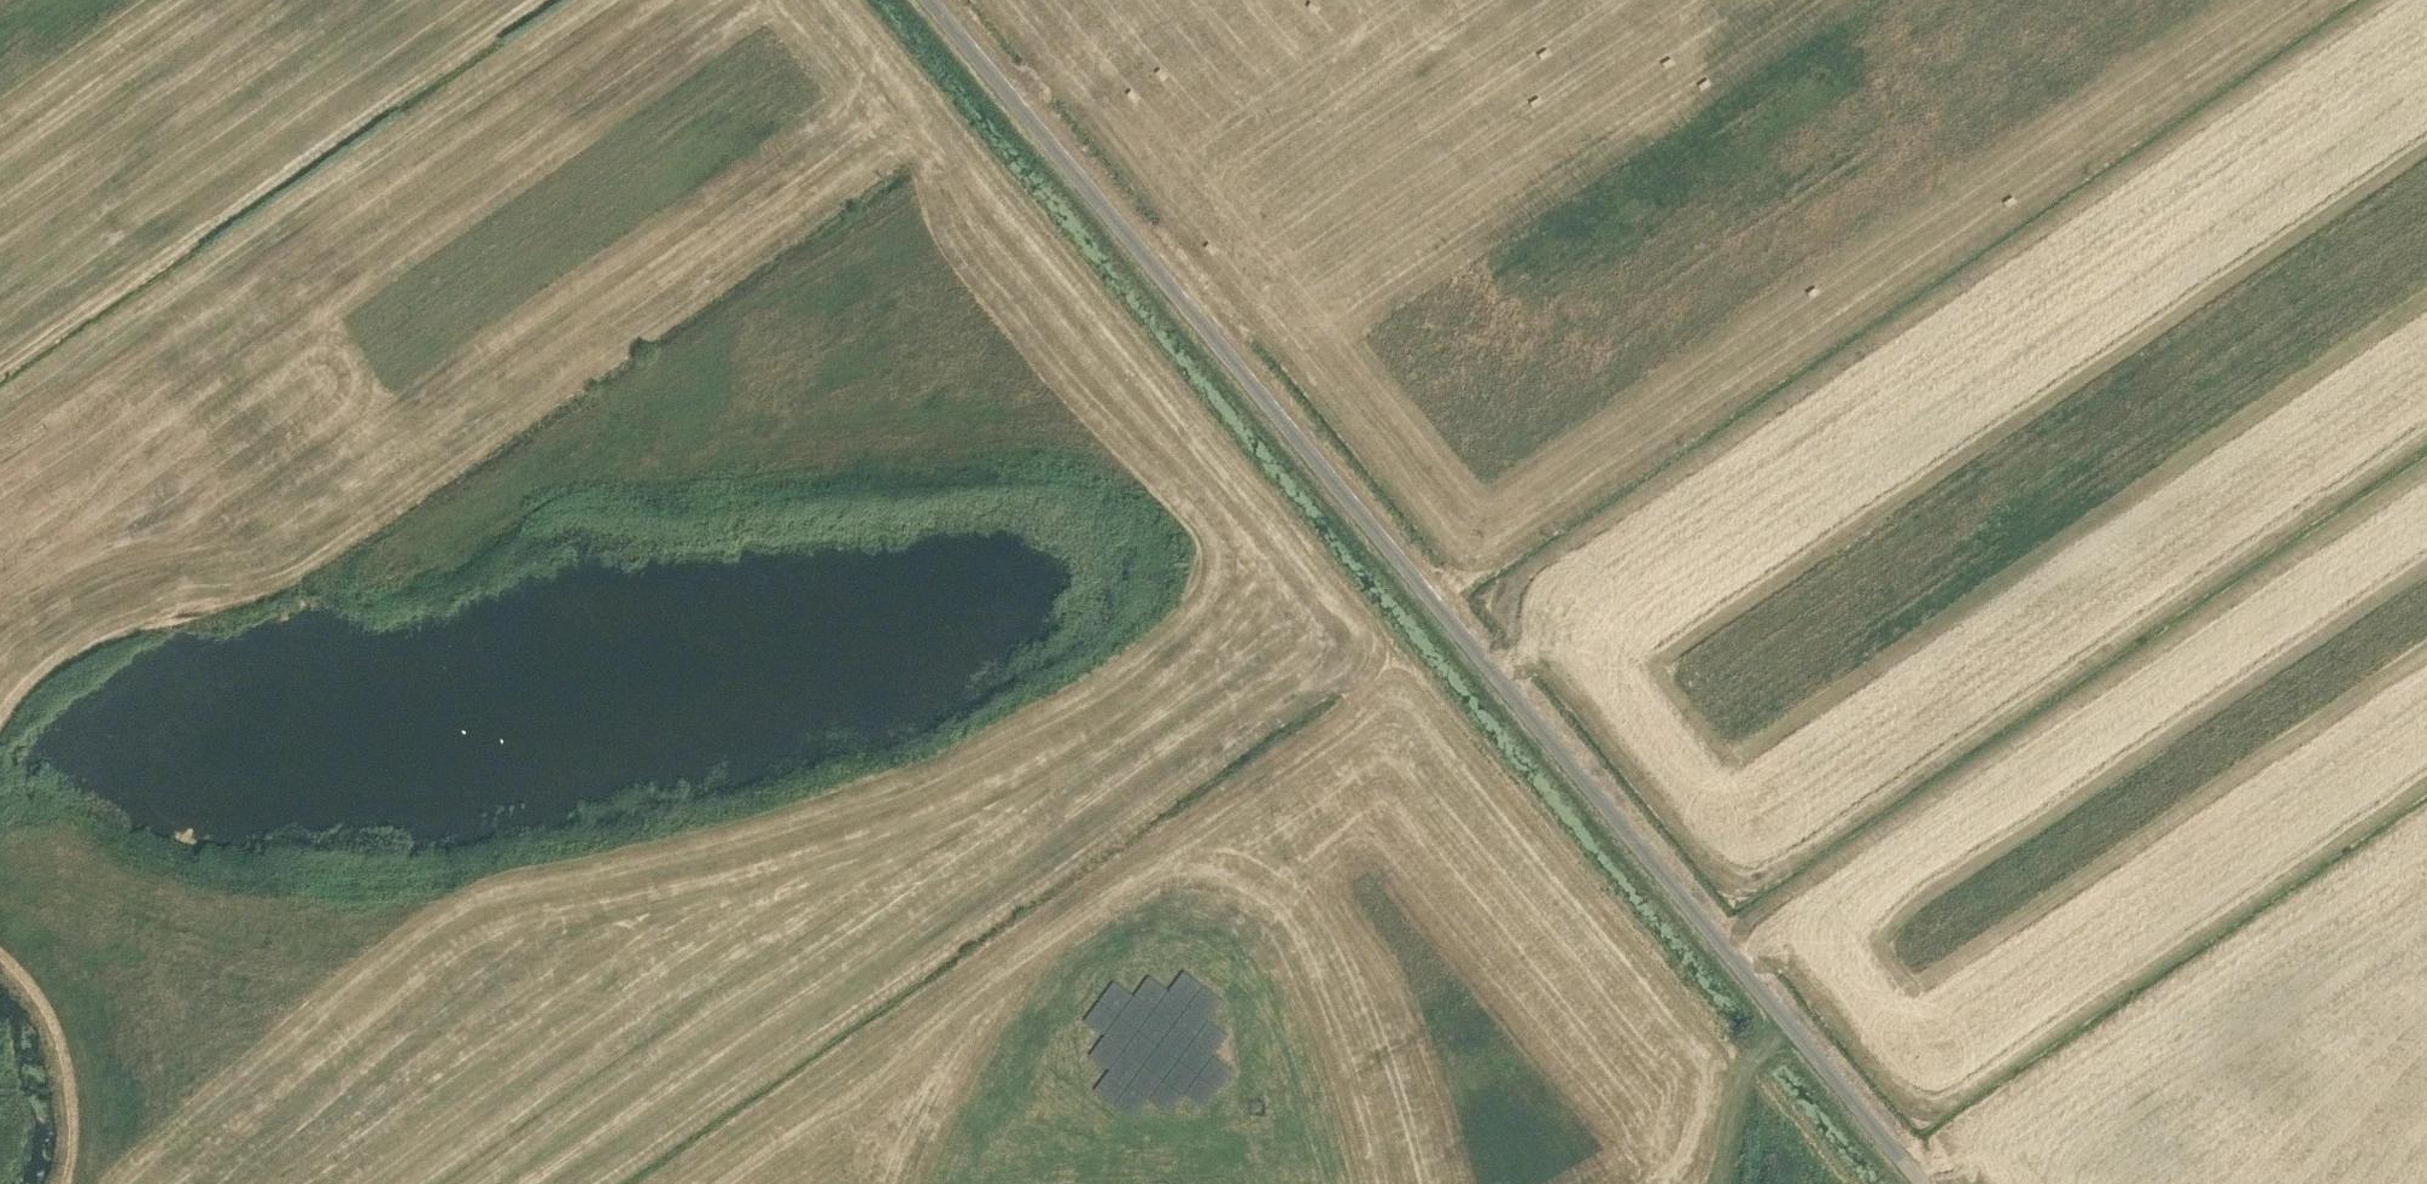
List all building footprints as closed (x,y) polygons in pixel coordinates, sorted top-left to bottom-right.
[(1113,979),(1083,1019),(1103,1034),(1088,1054),(1108,1069),(1093,1089),(1133,1119),(1148,1099),(1168,1114),(1183,1094),(1203,1109),(1233,1069),(1213,1054),(1228,1034),(1208,1019),(1223,999),(1183,969),(1168,989),(1148,974),(1133,994),(1113,979)]
